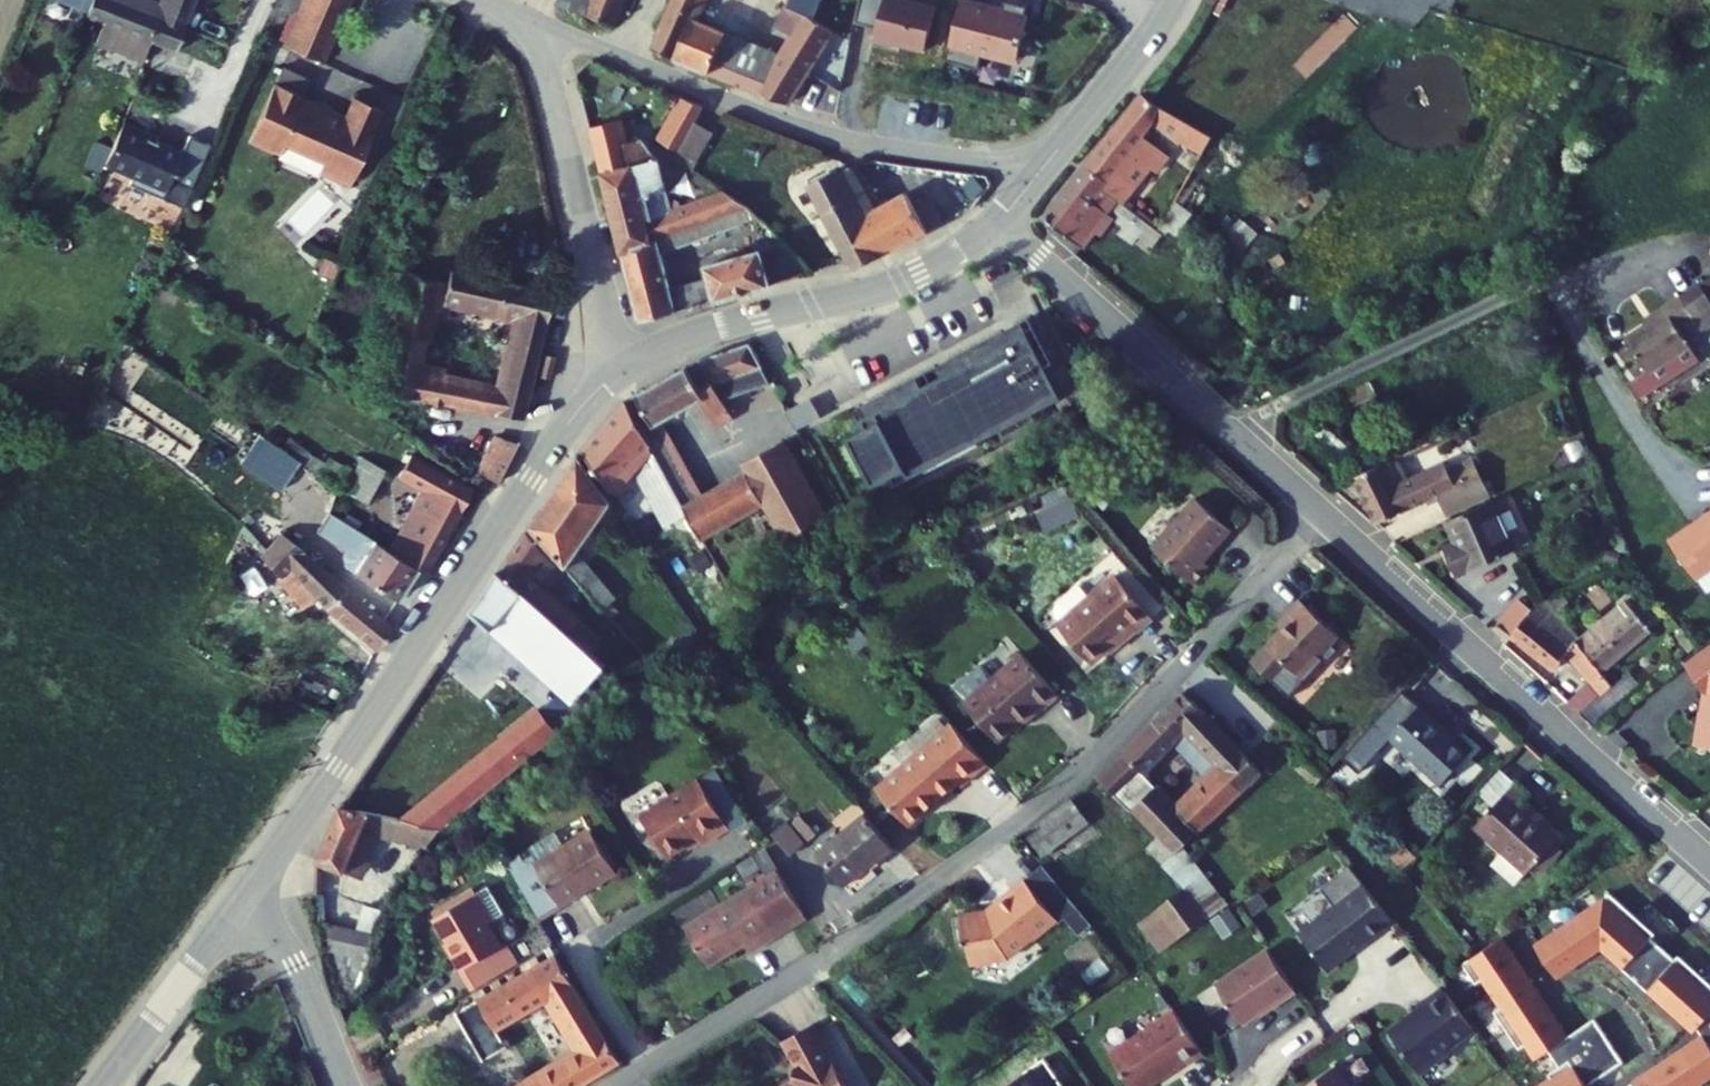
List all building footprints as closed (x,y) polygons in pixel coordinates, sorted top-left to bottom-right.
[(104,4),(152,23),(184,36),(198,0),(93,0),(104,4)] [(288,31),(329,47),(348,0),(301,0),(288,31)] [(611,13),(617,0),(580,0),(611,13)] [(779,13),(792,18),(783,38),(698,2),(698,0),(670,0),(655,35),(791,87),(833,15),(814,4),(816,0),(785,0),(779,13)] [(846,18),(869,24),(867,34),(917,48),(930,4),(914,0),(851,0),(846,18)] [(949,2),(935,60),(965,67),(969,50),(1007,59),(1016,19),(1010,17),(1013,5),(993,0),(992,0),(989,11),(949,2)] [(144,45),(152,23),(104,4),(96,26),(144,45)] [(289,54),(283,69),(312,80),(318,66),(289,54)] [(283,69),(281,68),(259,122),(290,135),(293,128),(333,145),(330,152),(362,166),(392,93),(360,80),(353,98),(349,106),(310,90),(314,82),(312,80),(283,69)] [(1143,70),(1086,142),(1128,174),(1163,130),(1142,114),(1151,102),(1200,132),(1210,114),(1169,89),(1143,70)] [(310,90),(349,106),(353,98),(314,82),(310,90)] [(656,130),(673,149),(705,119),(718,107),(692,97),(656,130)] [(629,129),(623,105),(593,114),(599,137),(629,129)] [(705,119),(673,149),(690,161),(718,134),(705,119)] [(256,128),(287,141),(290,135),(259,122),(256,128)] [(661,150),(646,124),(629,129),(599,137),(624,241),(658,227),(737,197),(746,193),(722,179),(675,197),(661,150)] [(202,165),(121,133),(103,178),(129,189),(125,197),(180,219),(202,165)] [(1064,210),(1082,222),(1108,189),(1126,202),(1123,207),(1136,217),(1154,193),(1128,174),(1086,142),(1045,194),(1064,210)] [(673,149),(668,157),(684,166),(690,161),(673,149)] [(837,159),(836,156),(808,169),(854,258),(937,214),(922,185),(914,190),(912,185),(883,198),(857,150),(837,159)] [(327,159),(360,172),(362,166),(330,152),(327,159)] [(743,210),(737,197),(658,227),(662,243),(743,210)] [(1174,238),(1190,213),(1177,204),(1161,229),(1174,238)] [(624,241),(639,306),(675,297),(670,277),(662,243),(658,227),(624,241)] [(768,239),(776,270),(811,260),(785,235),(768,239)] [(768,239),(709,254),(712,266),(717,285),(776,270),(768,239)] [(447,263),(408,255),(391,373),(532,400),(553,275),(450,252),(447,263)] [(712,266),(670,277),(675,297),(717,285),(712,266)] [(1663,300),(1667,306),(1627,331),(1649,364),(1650,364),(1659,377),(1700,352),(1684,328),(1699,319),(1702,325),(1709,320),(1709,270),(1663,300)] [(909,380),(857,409),(867,428),(840,442),(865,487),(877,481),(886,496),(986,442),(994,456),(1039,431),(1036,425),(1062,411),(1020,333),(980,355),(974,344),(943,361),(949,373),(915,391),(909,380)] [(638,400),(655,428),(699,400),(711,418),(716,416),(720,425),(732,419),(723,400),(771,385),(749,343),(698,360),(638,400)] [(626,408),(686,511),(699,503),(655,428),(638,400),(626,408)] [(800,437),(822,427),(811,402),(789,412),(800,437)] [(582,451),(580,454),(608,491),(633,469),(669,530),(690,518),(686,511),(626,408),(582,451)] [(502,416),(485,452),(507,466),(527,428),(502,416)] [(310,483),(329,454),(321,449),(293,431),(276,420),(257,450),(310,483)] [(354,470),(364,454),(331,433),(328,437),(321,449),(329,454),(354,470)] [(399,453),(373,438),(354,470),(379,485),(399,453)] [(479,470),(424,438),(411,459),(435,473),(399,537),(431,555),(479,470)] [(690,518),(703,541),(762,507),(783,547),(828,522),(786,444),(742,469),(746,477),(699,503),(686,511),(690,518)] [(1418,473),(1407,450),(1360,473),(1382,519),(1442,491),(1453,514),(1497,494),(1478,453),(1453,465),(1450,458),(1418,473)] [(530,536),(605,617),(617,606),(594,580),(610,564),(592,541),(600,531),(604,534),(609,527),(604,523),(612,511),(578,465),(530,536)] [(1148,534),(1189,573),(1207,554),(1201,549),(1230,518),(1195,485),(1148,534)] [(1448,547),(1460,572),(1520,543),(1498,495),(1452,517),(1462,540),(1448,547)] [(1043,533),(1079,520),(1072,500),(1036,512),(1043,533)] [(1705,510),(1707,512),(1698,519),(1696,516),(1672,533),(1701,573),(1709,567),(1709,506),(1705,510)] [(371,559),(367,564),(404,588),(425,556),(346,507),(337,523),(366,541),(360,551),(371,559)] [(404,613),(289,522),(272,540),(291,561),(285,567),(316,592),(324,584),(338,599),(384,636),(404,613)] [(291,561),(272,540),(264,548),(285,567),(291,561)] [(520,541),(492,583),(557,637),(568,624),(540,601),(558,581),(520,541)] [(1163,616),(1127,572),(1101,594),(1067,622),(1101,662),(1144,626),(1147,629),(1163,616)] [(1101,594),(1091,582),(1069,600),(1065,606),(1064,614),(1067,622),(1101,594)] [(560,699),(575,711),(603,675),(557,637),(492,583),(443,656),(464,668),(484,637),(560,699)] [(1501,619),(1517,633),(1540,610),(1525,595),(1501,619)] [(1631,599),(1583,640),(1607,670),(1657,629),(1631,599)] [(1567,698),(1583,713),(1618,685),(1607,670),(1583,640),(1550,600),(1540,610),(1517,633),(1557,667),(1570,655),(1591,680),(1567,698)] [(1345,635),(1308,602),(1297,614),(1301,618),(1274,646),(1275,647),(1260,664),(1297,697),(1331,659),(1335,663),(1348,649),(1339,641),(1345,635)] [(1684,657),(1709,691),(1707,707),(1703,707),(1698,741),(1709,743),(1709,638),(1684,657)] [(967,691),(999,731),(1016,717),(1042,695),(1047,700),(1062,688),(1025,643),(996,667),(968,690),(967,691)] [(957,677),(968,690),(996,667),(985,654),(957,677)] [(1141,921),(1163,954),(1228,911),(1185,849),(1268,770),(1191,690),(1128,753),(1147,771),(1180,740),(1208,768),(1220,756),(1227,763),(1214,776),(1182,807),(1159,782),(1138,804),(1163,830),(1149,845),(1188,889),(1141,921)] [(1016,717),(1020,722),(1047,700),(1042,695),(1016,717)] [(560,699),(536,717),(555,743),(580,725),(571,716),(575,711),(560,699)] [(1388,741),(1442,786),(1467,754),(1454,743),(1442,734),(1445,730),(1416,705),(1388,741)] [(571,716),(580,725),(585,719),(575,711),(571,716)] [(881,782),(912,819),(963,775),(967,781),(994,758),(959,716),(881,782)] [(523,728),(542,753),(555,743),(536,717),(523,728)] [(399,824),(438,830),(542,753),(523,728),(420,809),(399,824)] [(1442,734),(1454,743),(1457,739),(1445,730),(1442,734)] [(1147,771),(1128,753),(1107,773),(1138,804),(1159,782),(1147,771)] [(1208,768),(1214,776),(1227,763),(1220,756),(1208,768)] [(1518,773),(1502,760),(1482,785),(1498,798),(1518,773)] [(709,833),(711,836),(740,816),(708,767),(650,802),(677,846),(693,836),(707,828),(709,833)] [(1533,785),(1518,773),(1498,798),(1481,819),(1510,843),(1500,856),(1524,876),(1534,863),(1535,863),(1541,857),(1549,847),(1558,854),(1569,841),(1560,834),(1565,827),(1550,816),(1525,795),(1530,789),(1533,785)] [(1555,809),(1530,789),(1525,795),(1550,816),(1555,809)] [(1036,832),(1051,852),(1098,816),(1082,796),(1036,832)] [(341,816),(399,824),(420,809),(349,797),(341,816)] [(825,844),(854,879),(902,841),(872,805),(825,844)] [(399,824),(341,816),(317,867),(359,886),(380,842),(417,847),(438,830),(399,824)] [(790,857),(816,837),(799,816),(774,836),(790,857)] [(546,852),(522,867),(549,910),(624,861),(597,819),(570,836),(561,822),(537,838),(546,852)] [(693,836),(696,841),(709,833),(707,828),(693,836)] [(1549,847),(1541,857),(1550,864),(1558,854),(1549,847)] [(693,910),(715,950),(752,930),(757,940),(784,924),(782,919),(813,902),(788,857),(693,910)] [(1401,924),(1358,869),(1329,891),(1343,908),(1308,936),(1336,973),(1358,957),(1356,955),(1373,942),(1374,943),(1376,943),(1378,942),(1401,924)] [(1065,915),(1031,875),(1015,889),(1016,891),(995,909),(990,910),(990,908),(967,912),(972,940),(976,940),(979,960),(1016,953),(1040,933),(1042,935),(1065,915)] [(509,907),(492,879),(442,909),(472,959),(467,963),(479,982),(515,960),(524,954),(513,935),(507,938),(494,916),(509,907)] [(1523,953),(1545,978),(1586,942),(1675,1044),(1626,1085),(1694,1085),(1709,1075),(1709,1000),(1597,889),(1523,953)] [(1131,926),(1152,961),(1163,954),(1141,921),(1131,926)] [(368,950),(370,931),(332,928),(330,946),(368,950)] [(563,943),(463,1004),(490,1050),(513,1037),(501,1016),(554,985),(589,1042),(516,1085),(575,1085),(631,1052),(563,943)] [(1450,975),(1523,1077),(1545,1062),(1552,1072),(1532,1085),(1587,1085),(1622,1061),(1589,1015),(1562,1035),(1496,943),(1450,975)] [(1311,987),(1283,945),(1231,979),(1257,1019),(1293,995),(1295,998),(1311,987)] [(1483,1029),(1454,992),(1434,1007),(1433,1009),(1434,1010),(1435,1011),(1424,1019),(1423,1019),(1403,1035),(1432,1072),(1460,1051),(1458,1048),(1483,1029)] [(1189,1006),(1123,1049),(1148,1085),(1150,1085),(1169,1074),(1169,1072),(1187,1060),(1189,1062),(1192,1062),(1194,1062),(1216,1047),(1189,1006)] [(816,1015),(786,1032),(801,1058),(797,1073),(775,1085),(858,1085),(816,1015)] [(1056,1049),(1039,1061),(1040,1062),(1003,1085),(1072,1085),(1070,1084),(1076,1080),(1056,1049)] [(1349,1063),(1313,1085),(1365,1085),(1349,1063)]
